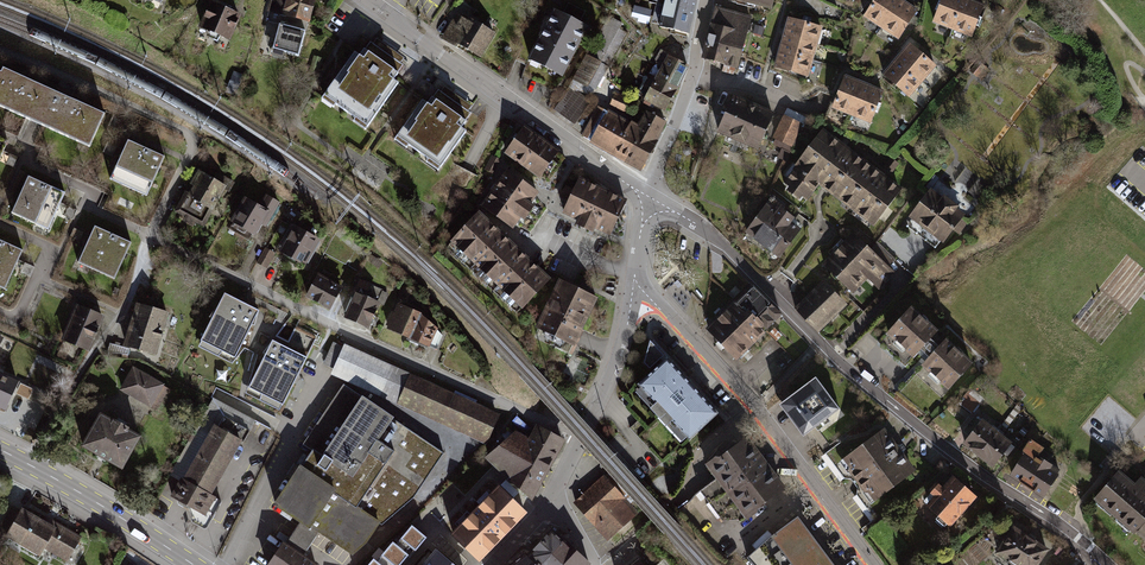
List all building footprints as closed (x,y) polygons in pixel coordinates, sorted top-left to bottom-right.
[(313,24),(318,0),(271,0),(264,23),(278,27),(279,23),(309,30),(311,23),(313,24)] [(652,24),(661,27),(660,31),(691,38),(699,0),(658,0),(652,24)] [(771,9),(773,0),(741,0),(771,9)] [(862,16),(879,27),(896,0),(873,0),(862,16)] [(904,0),(896,0),(879,27),(897,38),(917,9),(904,0)] [(932,22),(952,30),(962,0),(940,0),(932,22)] [(975,0),(962,0),(952,30),(970,37),(983,4),(975,0)] [(212,2),(201,30),(232,43),(244,17),(212,2)] [(554,10),(528,62),(564,82),(590,29),(579,23),(586,12),(569,4),(563,15),(554,10)] [(652,11),(635,6),(632,19),(638,20),(637,23),(649,26),(652,11)] [(717,6),(703,57),(738,67),(752,15),(717,6)] [(458,12),(441,41),(457,50),(459,47),(481,61),(497,35),(458,12)] [(568,89),(553,110),(576,128),(592,104),(628,33),(620,30),(623,24),(608,15),(568,89)] [(787,16),(782,34),(817,45),(822,25),(787,16)] [(279,23),(278,27),(269,60),(287,65),(289,56),(303,59),(311,31),(309,30),(279,23)] [(817,45),(782,34),(778,50),(813,59),(817,45)] [(356,53),(323,97),(369,132),(403,86),(396,82),(406,67),(371,41),(359,56),(356,53)] [(936,65),(908,42),(895,57),(922,80),(936,65)] [(813,59),(778,50),(773,67),(808,77),(813,59)] [(646,100),(645,101),(662,110),(686,65),(659,51),(655,59),(656,63),(647,79),(638,74),(629,90),(646,100)] [(895,57),(882,73),(908,97),(922,80),(895,57)] [(977,61),(968,71),(982,81),(990,71),(977,61)] [(0,73),(0,107),(92,149),(107,118),(5,69),(4,75),(0,73)] [(843,74),(829,108),(851,116),(864,82),(843,74)] [(883,89),(864,82),(851,116),(870,123),(883,89)] [(423,99),(397,138),(444,170),(471,134),(461,127),(472,113),(439,91),(428,104),(423,99)] [(616,93),(609,106),(630,116),(636,103),(616,93)] [(732,94),(715,131),(757,148),(774,112),(732,94)] [(599,108),(585,135),(594,140),(593,142),(641,167),(665,122),(647,113),(639,127),(610,111),(609,113),(599,108)] [(804,123),(782,113),(771,137),(794,147),(804,123)] [(524,128),(504,156),(541,181),(560,153),(524,128)] [(823,128),(783,182),(786,184),(783,188),(798,199),(801,195),(805,199),(821,185),(872,224),(901,187),(823,128)] [(0,137),(0,165),(10,142),(0,137)] [(167,160),(129,143),(112,182),(150,199),(167,160)] [(501,161),(493,157),(484,172),(492,176),(501,161)] [(507,168),(479,208),(514,231),(521,221),(525,224),(536,210),(531,207),(541,193),(507,168)] [(205,229),(227,192),(231,194),(236,184),(222,175),(219,183),(199,171),(176,213),(205,229)] [(65,196),(27,179),(10,218),(48,235),(65,196)] [(580,179),(562,217),(587,228),(585,233),(594,237),(596,232),(611,239),(628,203),(580,179)] [(930,187),(908,216),(941,242),(963,213),(955,207),(958,205),(943,193),(940,196),(930,187)] [(245,197),(230,222),(257,238),(263,227),(268,230),(281,204),(266,196),(260,205),(245,197)] [(769,198),(741,232),(778,258),(799,228),(791,224),(795,218),(769,198)] [(479,213),(449,246),(523,313),(552,282),(479,213)] [(294,226),(281,253),(307,268),(322,241),(294,226)] [(135,244),(97,227),(79,267),(117,283),(135,244)] [(870,249),(852,231),(836,248),(867,278),(879,290),(894,273),(887,266),(893,260),(876,242),(870,249)] [(0,242),(0,289),(6,291),(23,252),(0,242)] [(276,253),(265,247),(257,264),(267,269),(276,253)] [(867,278),(836,248),(822,263),(852,294),(867,278)] [(320,274),(307,300),(333,313),(346,289),(320,274)] [(847,305),(823,279),(793,307),(816,332),(847,305)] [(360,289),(346,320),(372,332),(383,305),(386,305),(389,294),(360,280),(356,287),(360,289)] [(560,280),(536,332),(575,350),(599,299),(560,280)] [(405,286),(400,300),(407,304),(413,290),(405,286)] [(770,302),(752,286),(733,303),(752,319),(767,305),(770,302)] [(260,313),(226,297),(205,344),(238,360),(260,313)] [(139,302),(126,343),(157,352),(170,311),(139,302)] [(733,303),(706,329),(735,361),(765,331),(752,319),(733,303)] [(74,304),(58,339),(90,354),(105,318),(74,304)] [(398,304),(388,330),(433,350),(441,332),(425,314),(398,304)] [(779,317),(767,305),(752,319),(765,331),(779,317)] [(936,329),(910,305),(885,333),(911,357),(919,349),(923,353),(934,341),(929,337),(936,329)] [(782,335),(774,328),(768,333),(776,341),(782,335)] [(972,361),(945,336),(937,345),(934,341),(923,353),(927,356),(919,364),(947,389),(972,361)] [(684,444),(718,412),(650,340),(644,361),(651,370),(632,388),(684,444)] [(310,360),(275,344),(253,391),(287,407),(310,360)] [(499,413),(346,344),(332,373),(485,443),(499,413)] [(167,387),(132,365),(116,389),(151,411),(167,387)] [(815,375),(777,403),(800,434),(838,408),(815,375)] [(8,412),(20,386),(0,376),(0,408),(8,412)] [(266,564),(315,564),(317,563),(303,553),(318,531),(353,553),(368,540),(378,521),(382,524),(415,497),(444,454),(392,418),(393,415),(343,382),(303,442),(312,449),(302,465),(298,463),(272,502),(299,521),(285,541),(283,539),(266,564)] [(258,421),(274,426),(277,417),(260,412),(258,421)] [(181,483),(171,500),(178,503),(178,506),(190,512),(191,514),(192,516),(192,521),(193,524),(205,531),(208,529),(223,504),(214,496),(251,433),(223,416),(218,427),(202,418),(169,477),(181,483)] [(145,439),(103,418),(84,450),(126,474),(145,439)] [(976,454),(994,429),(982,419),(961,443),(976,454)] [(882,425),(844,458),(878,496),(916,463),(882,425)] [(516,431),(487,456),(532,499),(565,441),(537,428),(529,439),(516,431)] [(1012,441),(994,429),(976,454),(993,467),(1012,441)] [(748,434),(705,462),(716,476),(745,516),(787,486),(776,471),(754,441),(748,434)] [(1042,447),(1028,438),(1020,451),(1022,452),(1008,475),(1043,497),(1060,470),(1038,456),(1042,447)] [(1118,469),(1093,498),(1133,534),(1136,531),(1144,520),(1144,492),(1143,490),(1144,488),(1144,470),(1134,482),(1118,469)] [(640,513),(604,473),(574,503),(608,541),(640,513)] [(932,495),(924,504),(949,527),(976,495),(951,474),(940,486),(936,483),(929,491),(932,495)] [(745,516),(716,476),(700,488),(723,518),(737,517),(741,520),(745,516)] [(498,483),(450,532),(479,560),(527,511),(498,483)] [(0,527),(0,545),(4,548),(8,540),(41,560),(47,551),(69,563),(82,538),(47,517),(44,522),(23,510),(14,527),(3,521),(0,527)] [(748,554),(758,564),(835,564),(800,515),(775,533),(769,527),(752,542),(757,547),(748,554)] [(1013,520),(993,550),(1016,564),(1036,564),(1050,544),(1013,520)] [(1136,531),(1144,539),(1144,520),(1136,531)] [(366,564),(398,564),(408,553),(410,555),(426,535),(412,523),(395,543),(392,540),(375,560),(372,557),(366,564)] [(512,564),(587,564),(589,564),(550,529),(529,552),(512,564)] [(436,547),(421,564),(457,564),(436,547)] [(628,564),(646,564),(640,556),(628,564)]
